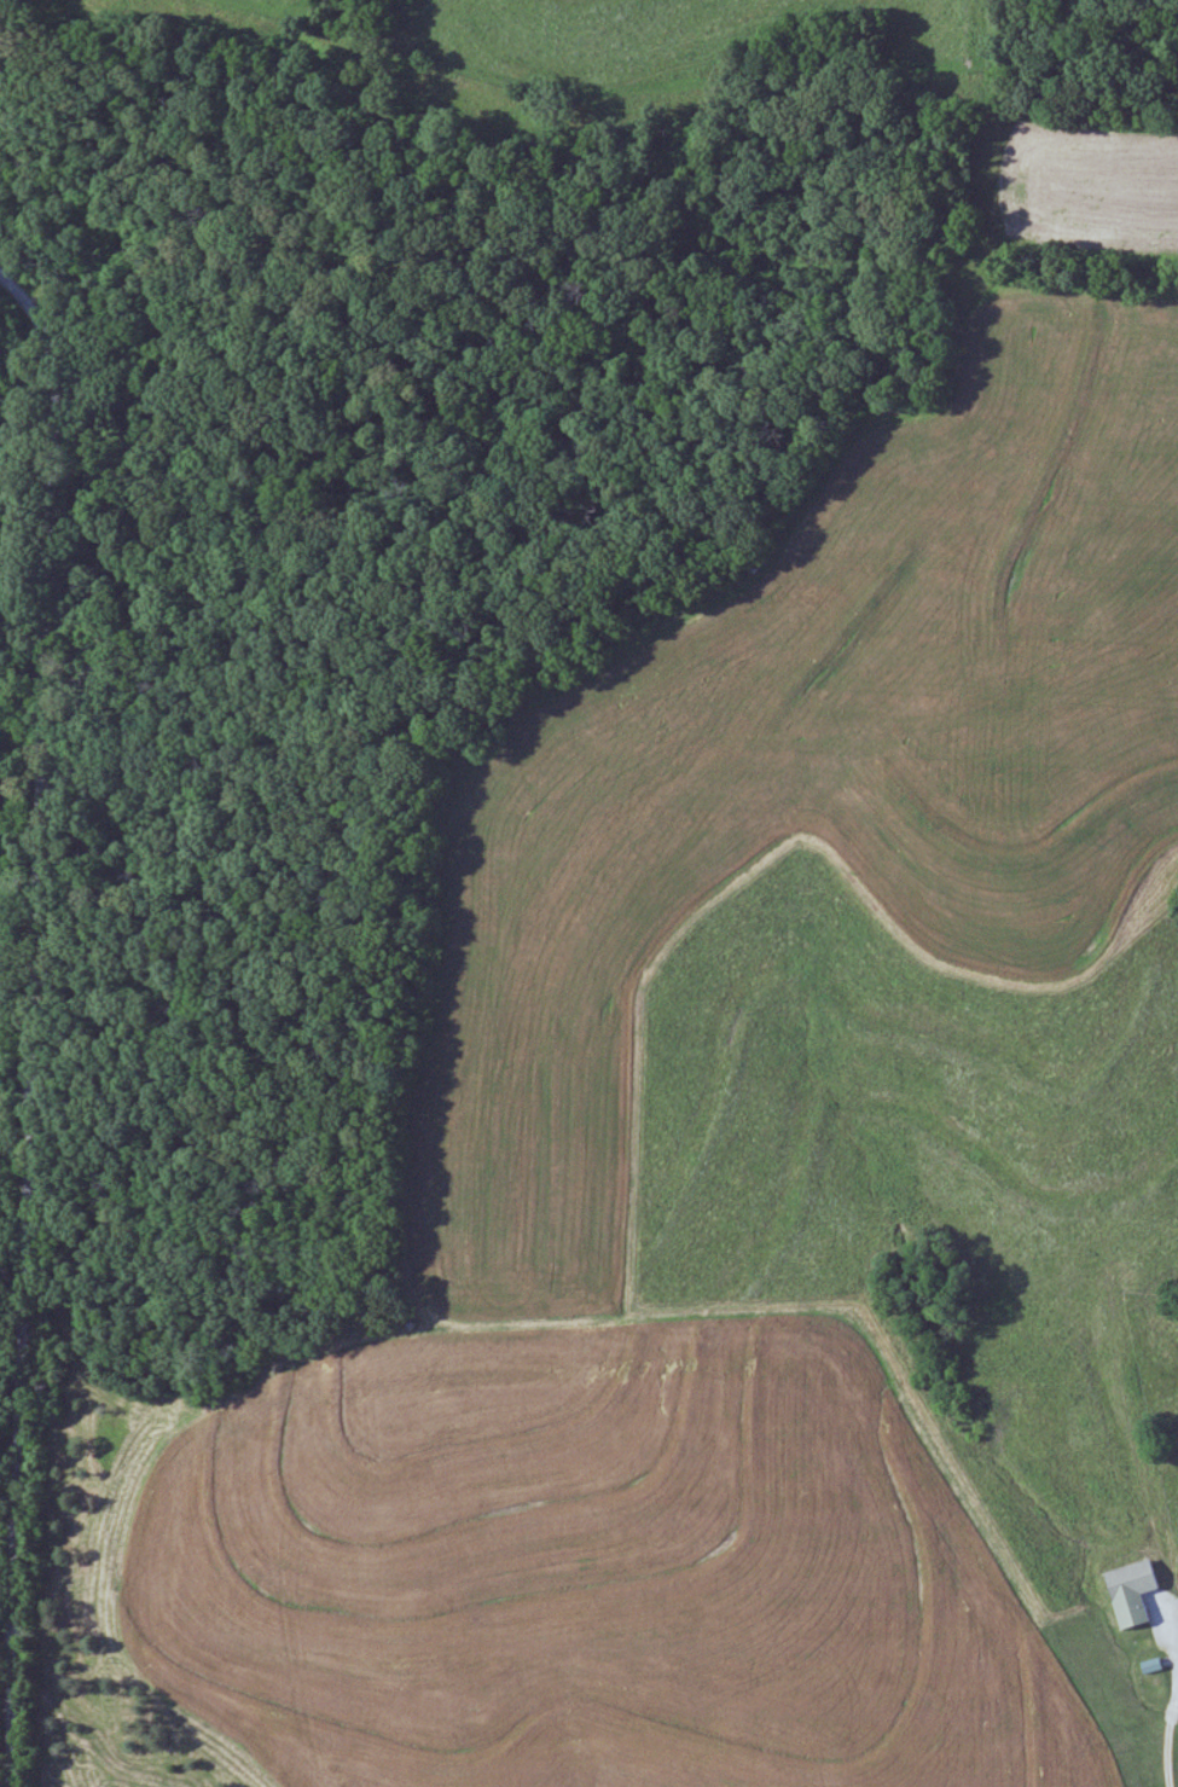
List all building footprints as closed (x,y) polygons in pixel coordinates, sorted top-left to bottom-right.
[(1116,1631),(1146,1624),(1138,1594),(1158,1589),(1151,1561),(1102,1574),(1116,1631)]
